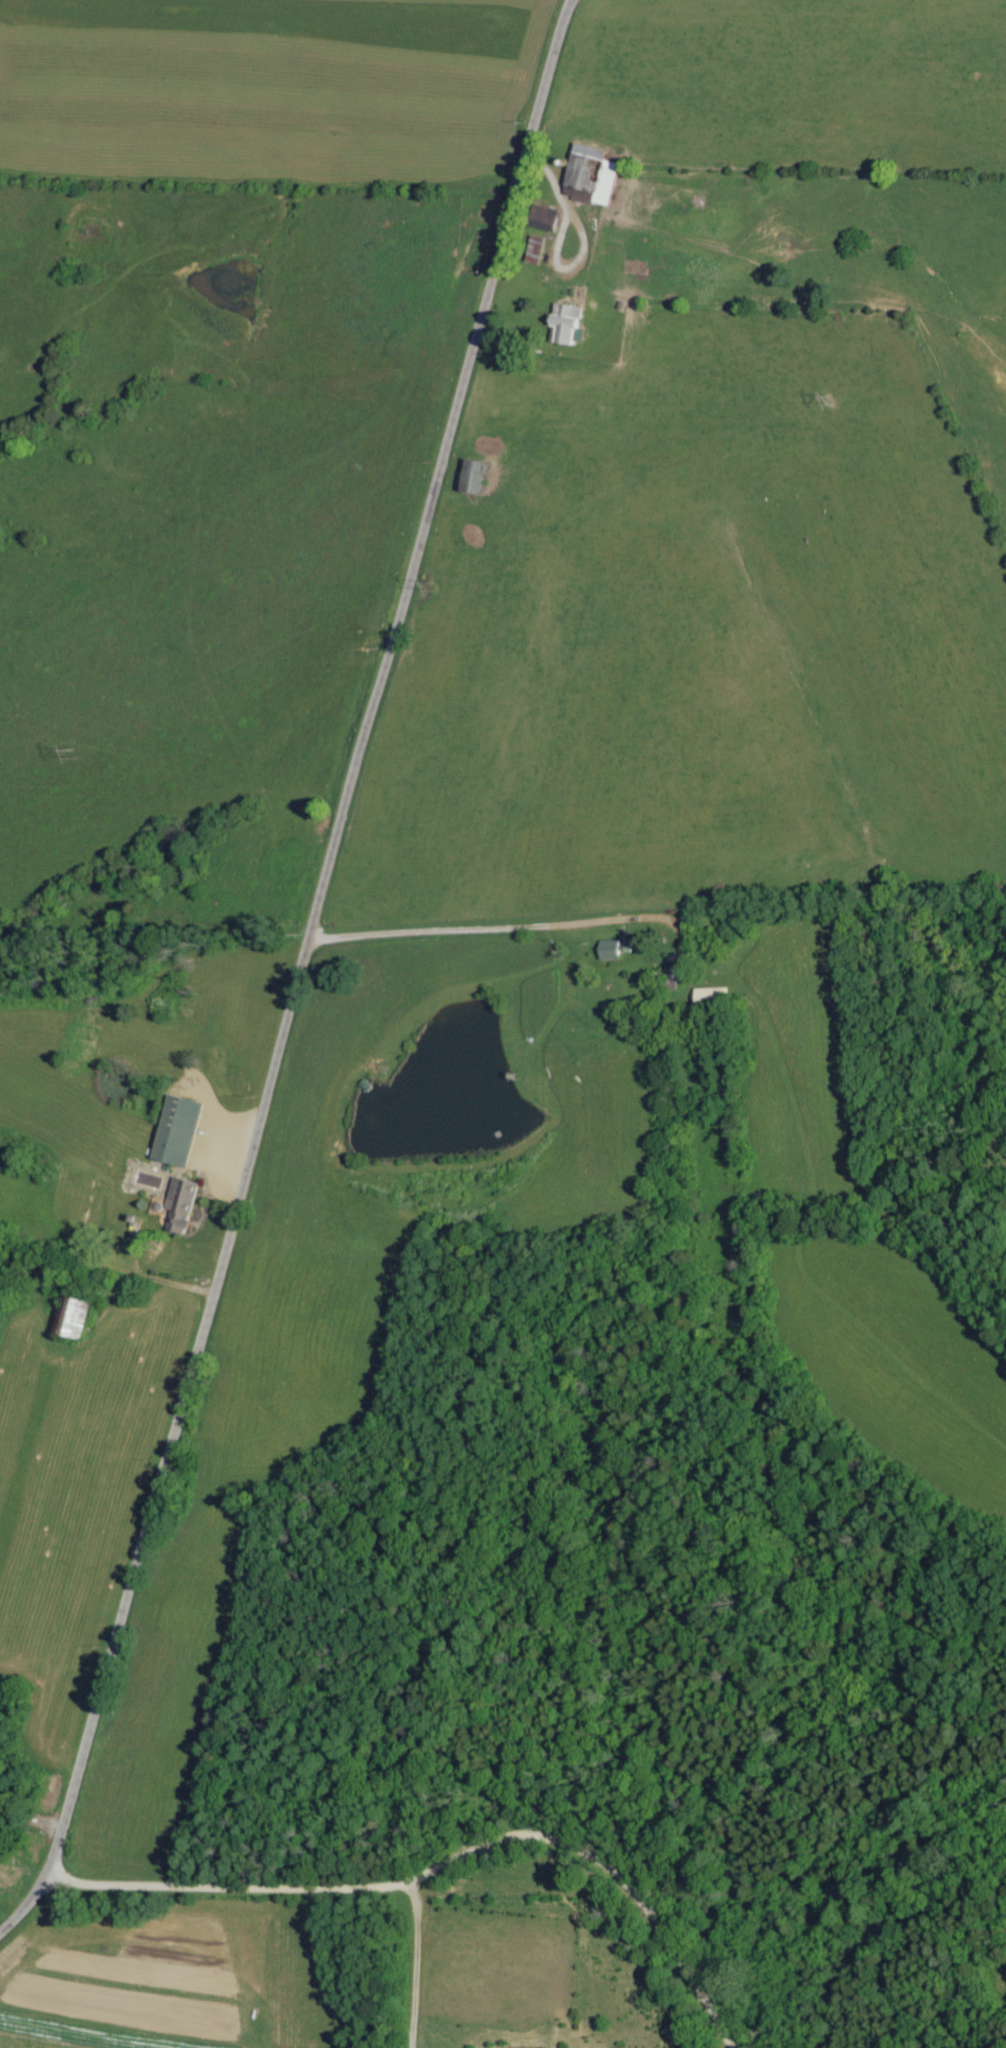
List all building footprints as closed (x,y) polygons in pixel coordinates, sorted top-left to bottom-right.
[(611,208),(621,164),(575,154),(565,197),(577,200),(577,202),(586,204),(588,197),(597,199),(596,204),(611,208)] [(558,344),(582,346),(586,309),(557,306),(554,328),(560,329),(558,344)] [(487,497),(492,466),(469,462),(464,493),(487,497)] [(621,960),(621,941),(599,942),(600,961),(621,960)] [(696,990),(696,1004),(728,1004),(727,989),(696,990)] [(203,1103),(169,1096),(155,1161),(188,1169),(203,1103)] [(198,1183),(173,1178),(166,1210),(172,1211),(168,1231),(189,1236),(192,1221),(190,1221),(198,1183)] [(88,1339),(94,1301),(74,1298),(68,1336),(88,1339)]
